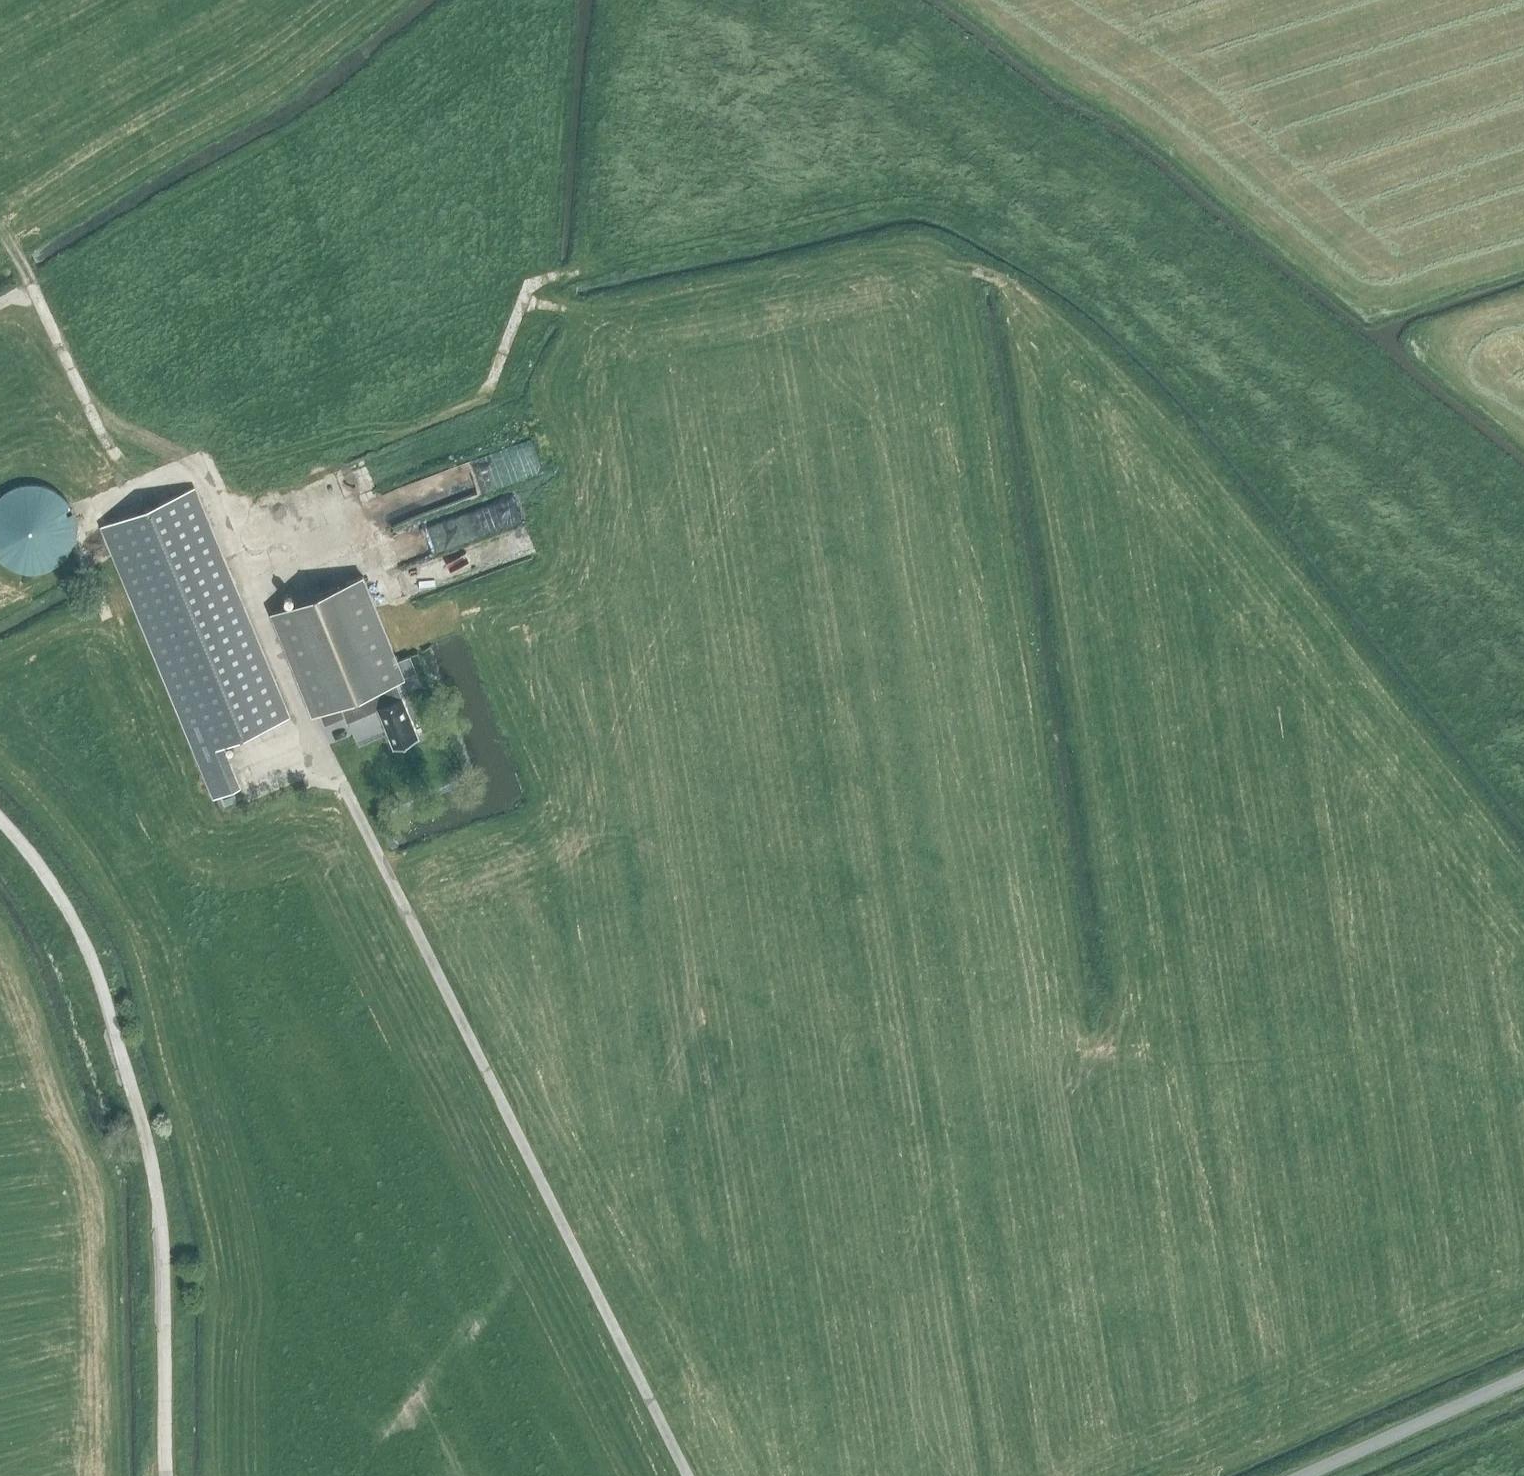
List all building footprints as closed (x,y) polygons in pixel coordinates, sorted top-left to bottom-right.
[(8,567),(19,571),(31,573),(43,571),(53,567),(63,559),(70,550),(74,539),(76,528),(74,516),(70,505),(63,496),(53,489),(43,484),(31,483),(19,484),(8,489),(0,495),(0,560),(8,567)] [(101,526),(213,799),(240,788),(223,744),(289,717),(194,487),(101,526)] [(360,578),(269,614),(310,715),(337,704),(344,723),(376,710),(391,749),(416,740),(393,683),(401,679),(387,645),(373,611),(360,578)]
